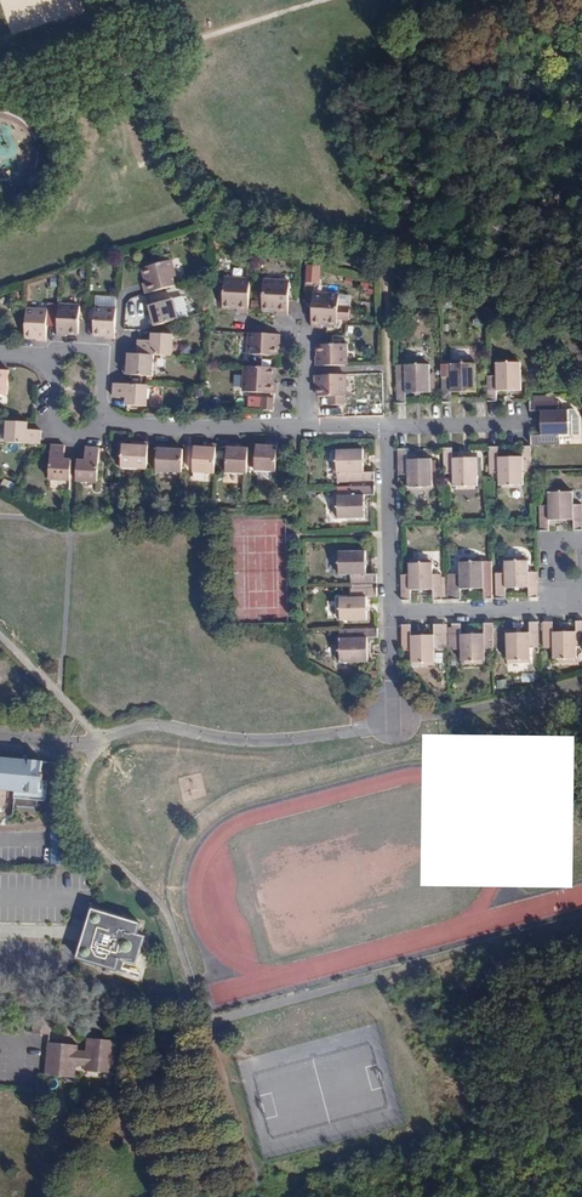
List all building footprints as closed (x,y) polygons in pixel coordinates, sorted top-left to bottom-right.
[(146,285),(148,293),(178,285),(171,265),(147,272),(149,284),(146,285)] [(320,266),(306,265),(305,283),(319,283),(320,266)] [(249,312),(250,279),(225,278),(223,306),(238,307),(238,311),(249,312)] [(288,315),(289,281),(264,280),(262,309),(270,309),(277,310),(277,315),(282,315),(288,315)] [(313,295),(313,302),(311,327),(317,327),(322,328),(323,323),(337,324),(337,319),(349,320),(349,307),(338,307),(338,295),(313,295)] [(95,306),(116,307),(116,296),(95,296),(95,306)] [(149,317),(151,327),(180,319),(174,299),(149,306),(152,317),(149,317)] [(59,305),(57,336),(62,336),(67,336),(67,334),(79,334),(79,321),(80,306),(59,305)] [(95,306),(94,335),(106,336),(106,339),(111,339),(115,339),(116,307),(95,306)] [(27,308),(25,337),(37,338),(37,341),(44,341),(46,341),(47,309),(27,308)] [(152,340),(138,339),(138,346),(138,354),(154,355),(171,356),(171,334),(152,332),(152,340)] [(281,335),(252,333),(252,357),(281,359),(282,353),(282,348),(277,347),(278,344),(280,344),(281,335)] [(345,344),(318,344),(319,356),(316,357),(316,366),(345,365),(345,344)] [(405,350),(395,350),(396,362),(405,362),(405,358),(405,350)] [(154,355),(138,354),(128,354),(128,365),(124,365),(124,369),(124,375),(152,376),(154,355)] [(487,373),(488,402),(497,402),(497,389),(521,389),(521,354),(496,355),(497,373),(487,373)] [(450,374),(442,374),(443,403),(451,403),(451,390),(475,390),(475,356),(450,356),(450,374)] [(405,362),(396,362),(397,404),(406,404),(406,392),(430,391),(429,357),(405,358),(405,362)] [(281,368),(251,366),(250,392),(275,394),(277,394),(278,388),(278,383),(274,383),(274,376),(280,376),(281,368)] [(9,396),(11,371),(0,370),(0,396),(9,396)] [(346,395),(346,375),(315,375),(315,385),(318,385),(318,390),(318,395),(329,396),(329,398),(329,403),(329,405),(344,405),(344,395),(346,395)] [(148,385),(114,383),(114,389),(113,397),(127,398),(127,405),(146,406),(148,385)] [(274,410),(274,398),(263,397),(263,410),(274,410)] [(556,402),(530,402),(530,412),(540,412),(540,436),(535,437),(531,437),(531,445),(557,445),(557,435),(574,434),(573,410),(557,410),(556,402)] [(7,442),(41,444),(41,439),(41,431),(27,430),(28,422),(7,421),(7,442)] [(147,469),(148,451),(149,442),(144,442),(136,442),(136,445),(132,445),(123,445),(122,468),(147,469)] [(278,472),(278,449),(278,443),(271,442),(269,442),(268,445),(257,445),(256,454),(251,454),(251,468),(256,469),(257,471),(278,472)] [(227,472),(247,474),(249,448),(237,447),(237,444),(233,444),(228,443),(227,472)] [(49,479),(70,480),(71,458),(64,458),(65,444),(58,444),(51,444),(49,479)] [(156,471),(182,473),(183,449),(174,449),(170,449),(170,445),(166,445),(158,444),(157,451),(156,471)] [(215,474),(216,444),(212,444),(207,444),(207,447),(195,447),(194,473),(215,474)] [(77,458),(76,481),(97,483),(99,447),(94,446),(86,446),(85,459),(77,458)] [(522,471),(532,472),(531,446),(522,447),(522,457),(498,458),(498,447),(489,447),(490,473),(498,473),(498,479),(499,490),(522,489),(522,471)] [(452,458),(452,448),(444,448),(444,474),(452,474),(452,491),(477,491),(476,457),(452,458)] [(408,459),(408,449),(398,449),(399,475),(407,475),(408,492),(433,492),(432,459),(408,459)] [(375,486),(375,476),(363,476),(363,452),(329,452),(329,476),(347,476),(347,487),(375,486)] [(375,486),(347,487),(348,495),(331,495),(331,519),(364,518),(364,494),(375,494),(375,486)] [(581,530),(581,503),(574,503),(573,486),(549,486),(549,504),(540,505),(540,531),(551,531),(550,519),(574,519),(575,530),(581,530)] [(28,491),(24,495),(31,499),(34,494),(28,491)] [(350,574),(350,584),(377,583),(377,573),(366,573),(365,549),(333,549),(333,575),(350,574)] [(452,600),(461,600),(462,587),(485,587),(484,554),(461,555),(461,572),(452,573),(452,600)] [(538,598),(538,570),(527,569),(526,554),(503,554),(503,571),(495,572),(496,599),(504,599),(504,586),(528,586),(528,598),(538,598)] [(409,574),(401,574),(402,601),(409,601),(410,589),(432,588),(432,600),(442,600),(441,596),(441,572),(432,571),(432,555),(408,556),(409,574)] [(366,597),(377,596),(377,587),(375,587),(350,588),(350,597),(333,597),(333,622),(366,621),(366,597)] [(576,621),(576,632),(551,632),(551,622),(542,622),(543,647),(551,647),(552,665),(577,664),(577,657),(581,657),(581,621),(576,621)] [(539,648),(539,622),(529,623),(529,633),(506,633),(506,666),(529,666),(530,648),(539,648)] [(487,648),(494,648),(493,623),(484,624),(484,633),(463,634),(462,624),(453,624),(453,650),(463,650),(463,666),(487,667),(487,648)] [(402,625),(403,650),(409,650),(410,667),(434,667),(434,649),(443,649),(442,624),(433,625),(433,634),(411,634),(411,625),(402,625)] [(378,629),(333,630),(334,663),(367,662),(367,638),(378,638),(378,629)] [(39,794),(41,780),(43,781),(44,775),(41,775),(42,761),(0,757),(0,790),(39,794)] [(89,936),(82,960),(122,973),(125,962),(142,967),(144,959),(151,955),(148,947),(150,939),(134,934),(137,923),(97,911),(89,936)] [(50,1017),(34,1015),(32,1034),(48,1035),(50,1017)] [(115,1041),(85,1039),(84,1050),(76,1050),(77,1046),(47,1044),(44,1075),(74,1077),(75,1064),(83,1065),(83,1070),(112,1072),(115,1041)]
